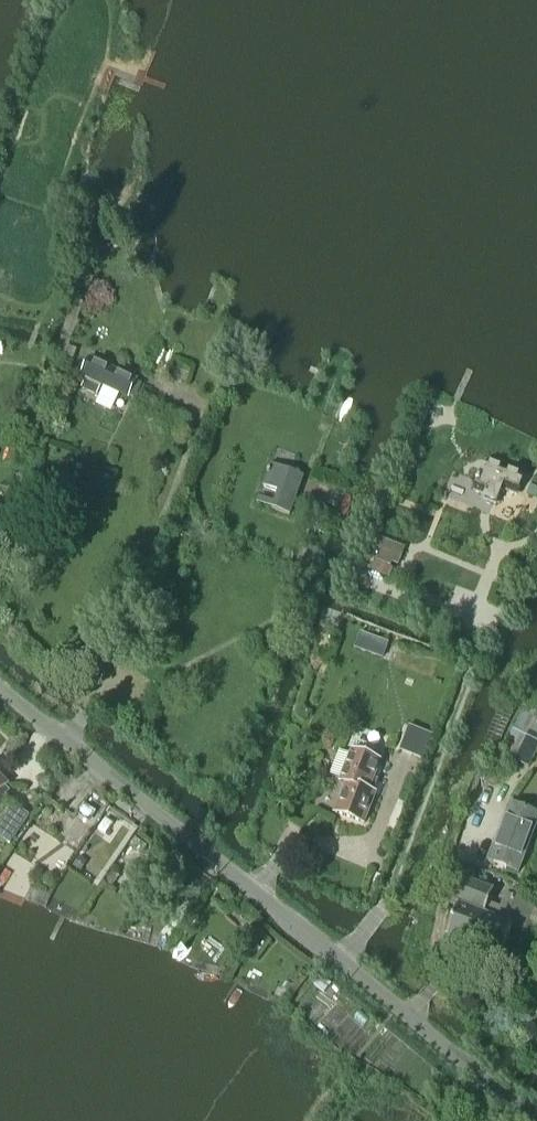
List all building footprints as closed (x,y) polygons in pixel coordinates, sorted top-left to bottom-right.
[(89,358),(79,375),(86,379),(81,389),(95,397),(100,387),(129,400),(137,381),(122,373),(111,369),(89,358)] [(477,483),(473,492),(485,496),(483,501),(496,506),(502,490),(517,496),(524,479),(485,464),(479,478),(478,478),(476,483),(477,483)] [(258,497),(256,503),(288,515),(302,476),(270,465),(262,487),(277,492),(273,503),(258,497)] [(319,518),(313,531),(325,537),(331,524),(319,518)] [(399,565),(405,549),(372,537),(366,553),(399,565)] [(308,548),(303,563),(313,567),(319,552),(308,548)] [(383,660),(389,644),(360,633),(354,650),(383,660)] [(515,760),(529,767),(536,751),(536,714),(524,707),(505,747),(510,749),(507,755),(515,760)] [(346,784),(335,813),(363,824),(374,794),(373,794),(378,781),(373,779),(379,762),(372,760),(376,749),(357,742),(353,752),(352,752),(340,782),(346,784)] [(0,825),(0,838),(11,845),(29,816),(13,805),(0,825)] [(536,822),(536,815),(511,805),(489,862),(517,873),(536,822)] [(84,806),(78,815),(88,821),(94,812),(84,806)] [(80,873),(87,863),(79,857),(72,867),(80,873)] [(497,921),(484,916),(494,891),(460,879),(450,905),(458,908),(446,938),(500,958),(512,929),(523,934),(534,906),(506,896),(497,921)]
